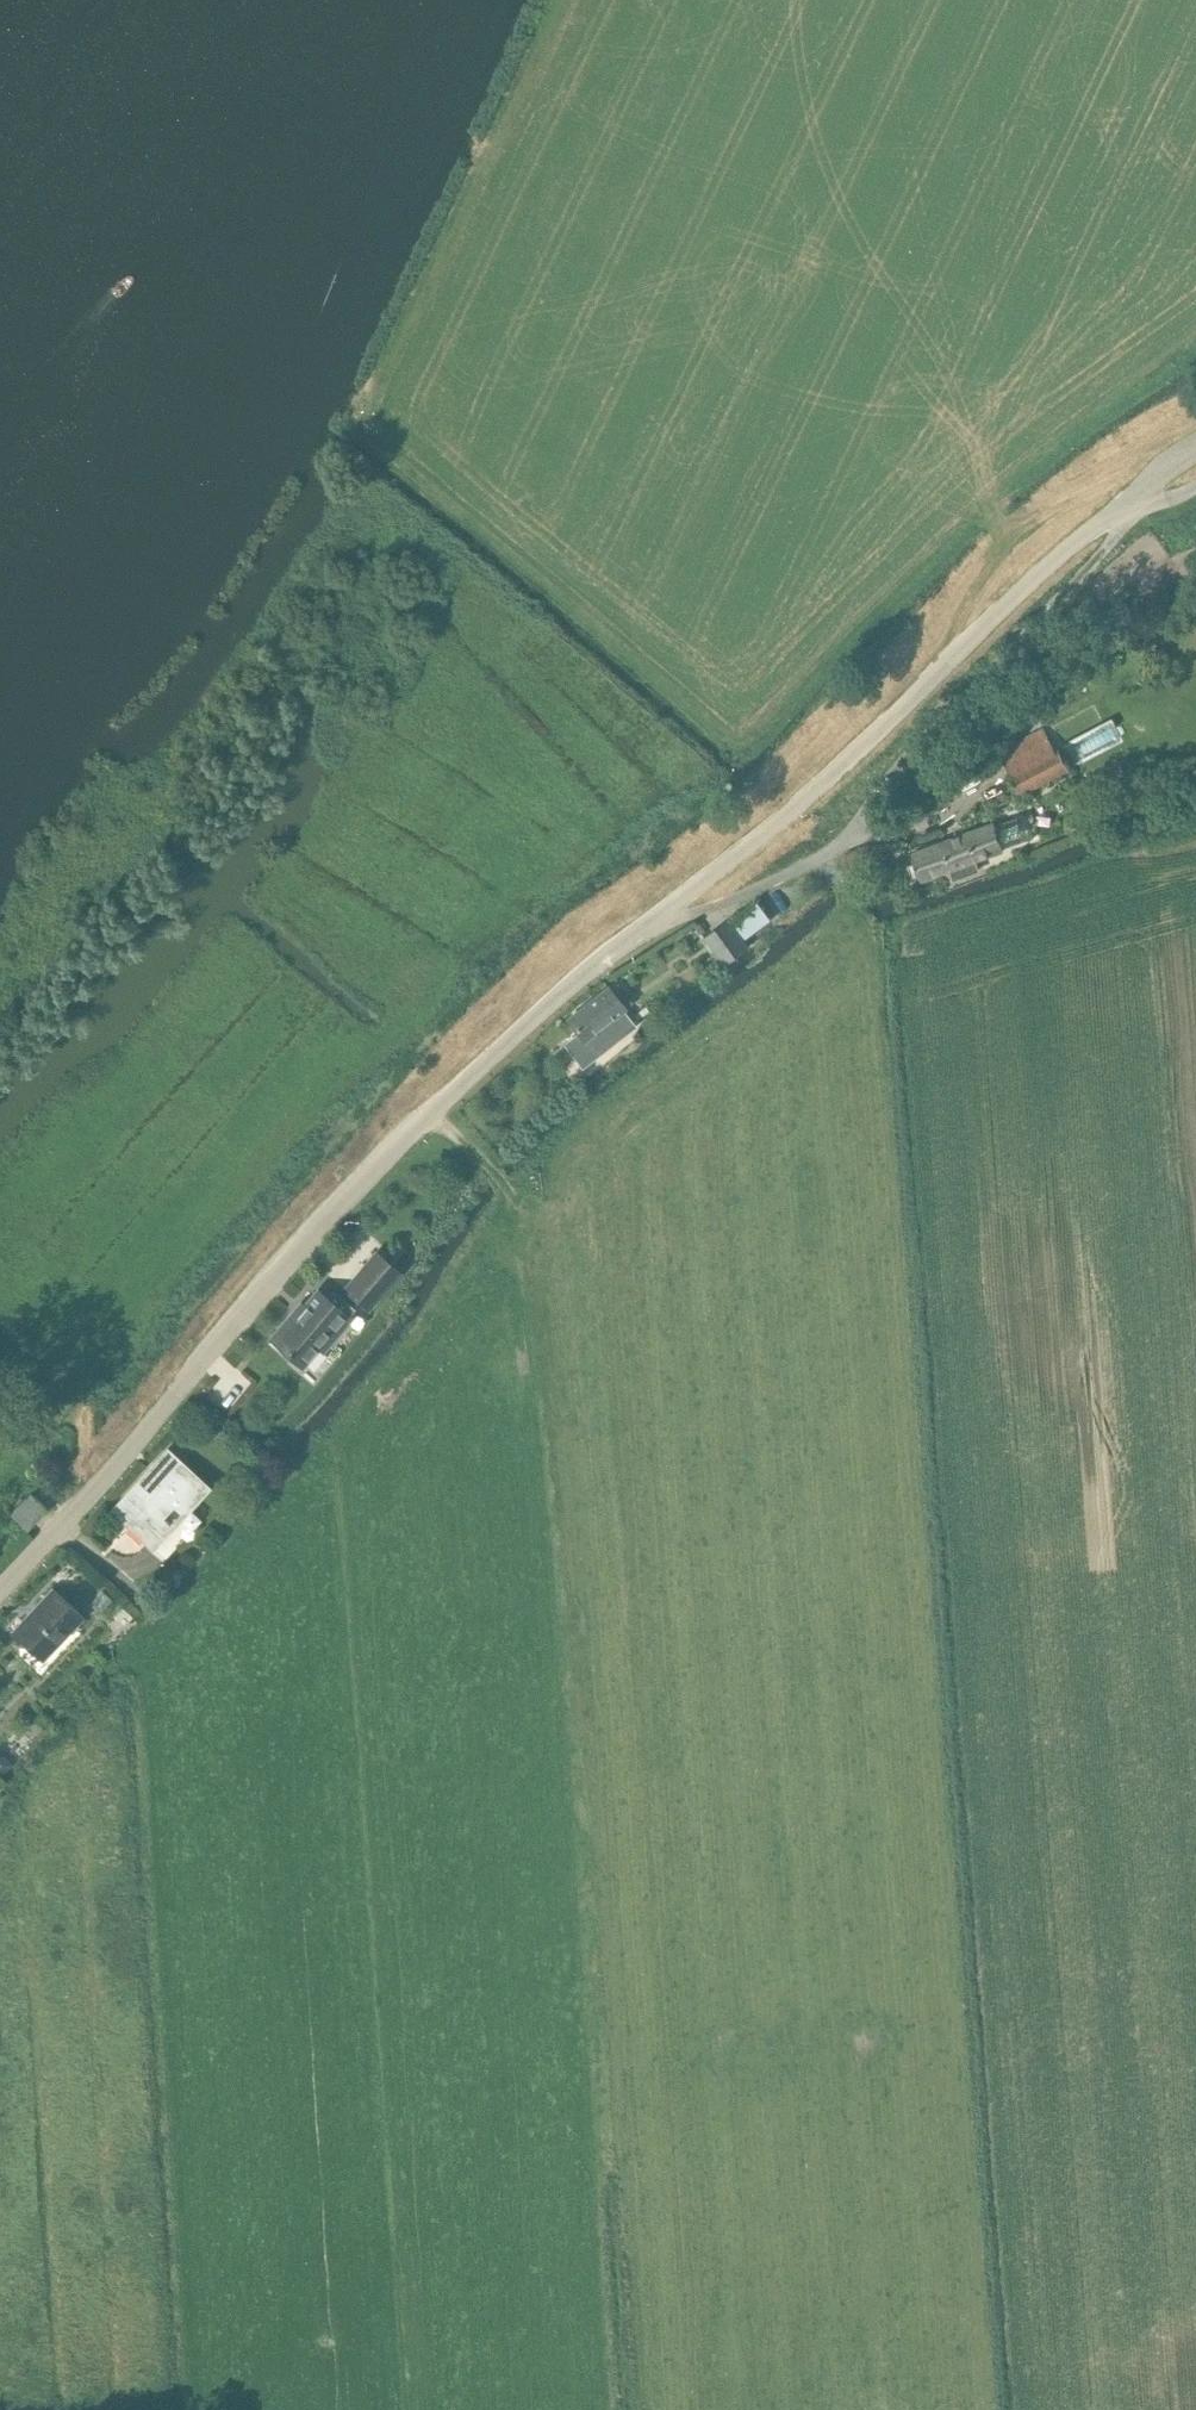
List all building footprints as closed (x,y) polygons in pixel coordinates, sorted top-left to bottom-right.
[(1009,773),(1006,774),(1017,797),(1069,770),(1057,747),(1054,749),(1009,773)] [(948,840),(911,854),(921,881),(950,870),(953,881),(982,871),(977,859),(1003,850),(1002,849),(1026,839),(1017,816),(994,825),(993,823),(948,840)] [(748,947),(742,939),(729,922),(728,920),(726,922),(708,935),(705,938),(725,964),(748,947)] [(577,1033),(563,1044),(581,1066),(633,1025),(622,1011),(625,1008),(608,987),(567,1020),(577,1033)] [(367,1309),(398,1272),(375,1253),(344,1290),(367,1309)] [(347,1318),(331,1304),(316,1291),(303,1306),(300,1304),(271,1339),(302,1365),(317,1346),(322,1350),(347,1318)] [(198,1417),(203,1410),(196,1404),(191,1411),(198,1417)] [(151,1547),(206,1488),(167,1452),(112,1510),(151,1547)] [(28,1530),(46,1510),(28,1494),(10,1514),(28,1530)] [(41,1660),(82,1616),(52,1588),(11,1633),(41,1660)] [(0,1777),(12,1764),(0,1753),(0,1777)]
